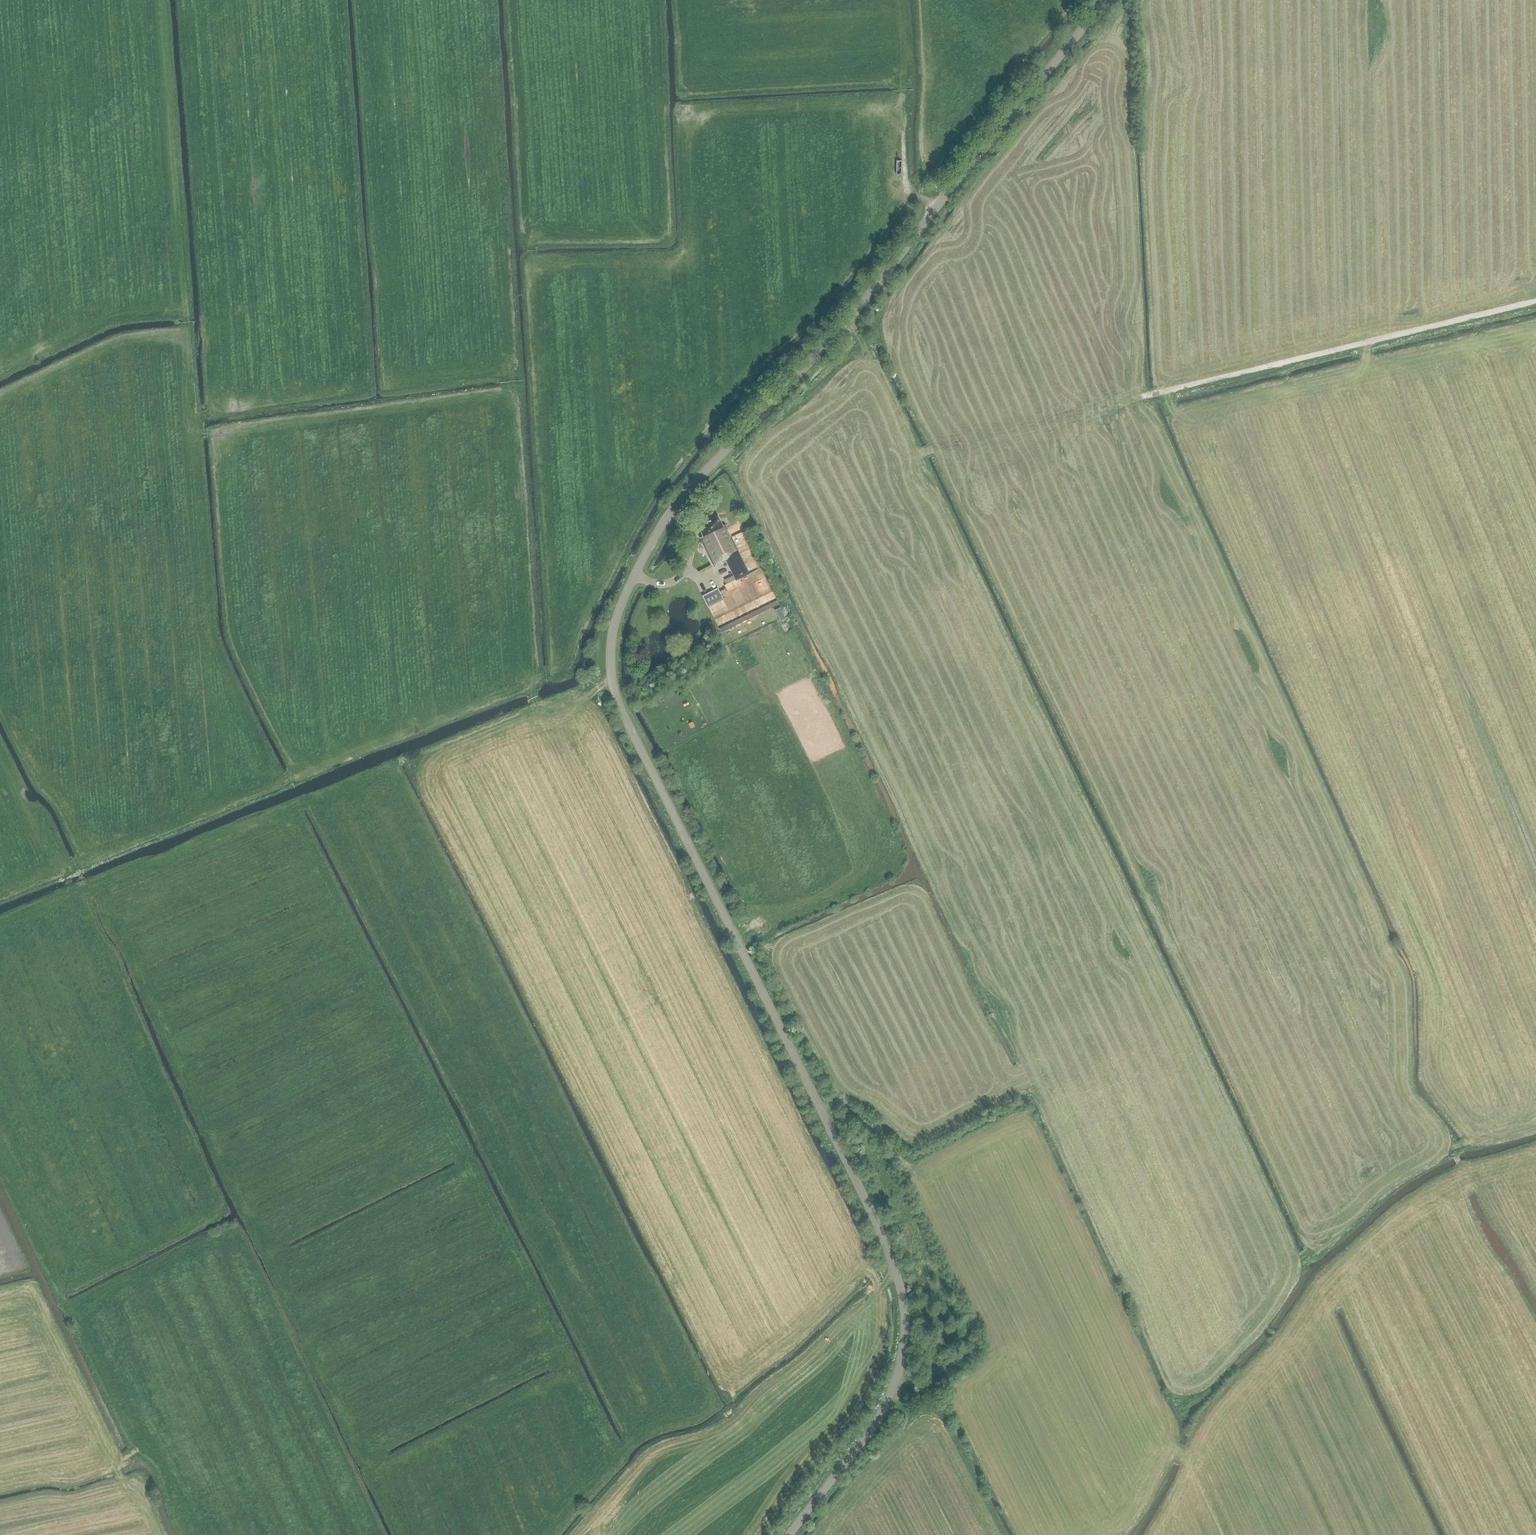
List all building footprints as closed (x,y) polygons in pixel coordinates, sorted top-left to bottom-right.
[(725,525),(722,526),(717,516),(696,526),(702,537),(699,539),(712,566),(720,562),(721,563),(725,561),(732,576),(734,580),(735,581),(748,574),(725,525)] [(707,608),(722,600),(717,589),(701,597),(707,608)] [(779,604),(777,600),(719,628),(721,632),(779,604)] [(785,618),(780,608),(775,610),(780,621),(785,618)]
